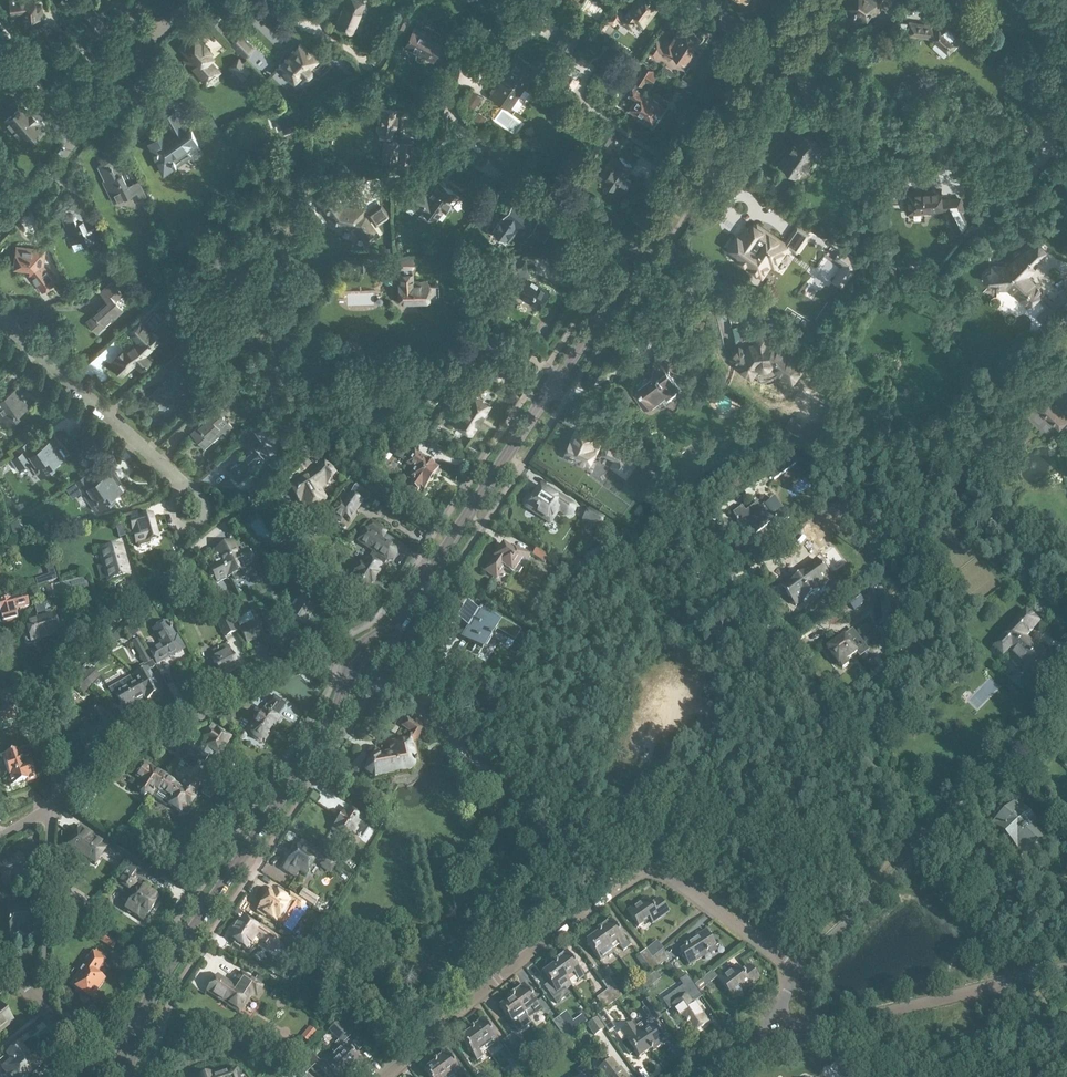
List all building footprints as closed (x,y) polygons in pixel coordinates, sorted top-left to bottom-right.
[(34,0),(23,0),(14,1),(14,0),(9,0),(10,15),(18,14),(17,17),(17,22),(19,23),(20,26),(31,24),(30,19),(44,18),(43,9),(36,10),(34,0)] [(72,0),(58,0),(56,2),(61,8),(60,9),(68,18),(74,13),(94,36),(107,23),(97,12),(99,11),(92,3),(81,13),(74,5),(75,3),(72,0)] [(352,32),(364,2),(360,0),(345,0),(335,25),(352,32)] [(628,28),(638,16),(646,22),(662,1),(661,0),(637,0),(625,16),(616,9),(608,20),(614,25),(618,20),(628,28)] [(855,12),(864,18),(869,11),(875,15),(884,2),(889,5),(892,0),(877,0),(877,1),(876,0),(847,0),(845,3),(856,10),(855,12)] [(929,25),(908,22),(899,21),(898,33),(907,34),(929,37),(930,36),(948,52),(966,32),(942,11),(935,18),(935,21),(937,23),(933,28),(929,25)] [(409,16),(401,12),(395,25),(403,29),(409,16)] [(210,15),(205,20),(212,27),(218,21),(210,15)] [(692,52),(701,37),(691,31),(694,26),(685,20),(673,39),(667,35),(663,42),(656,38),(647,52),(655,57),(659,52),(668,58),(670,54),(680,60),(681,58),(690,64),(696,55),(692,52)] [(609,24),(606,22),(599,31),(602,33),(609,24)] [(419,33),(412,30),(404,46),(416,52),(415,54),(415,57),(417,60),(419,61),(422,61),(424,59),(425,57),(433,60),(441,44),(429,38),(431,33),(421,28),(419,33)] [(600,40),(590,33),(586,38),(597,45),(600,40)] [(232,44),(244,56),(253,47),(241,35),(232,44)] [(195,38),(183,49),(194,62),(190,66),(206,83),(218,72),(208,61),(212,57),(208,52),(210,51),(204,44),(202,46),(195,38)] [(300,43),(278,66),(294,81),(302,73),(304,75),(308,75),(311,72),(311,69),(308,67),(316,59),(316,58),(319,55),(312,49),(309,52),(300,43)] [(497,81),(498,82),(490,95),(508,108),(523,86),(524,87),(537,68),(515,54),(497,81)] [(42,65),(33,55),(23,63),(32,73),(42,65)] [(563,67),(566,61),(555,55),(552,60),(563,67)] [(826,56),(821,61),(830,70),(835,64),(826,56)] [(251,70),(238,57),(230,66),(243,79),(251,70)] [(640,67),(643,62),(637,58),(634,63),(640,67)] [(651,85),(659,72),(645,64),(635,80),(644,85),(646,82),(651,85)] [(13,65),(2,75),(12,87),(23,78),(13,65)] [(823,77),(818,69),(813,72),(818,80),(823,77)] [(565,98),(569,92),(570,92),(578,80),(565,71),(557,83),(558,84),(554,90),(565,98)] [(695,79),(686,73),(679,83),(688,89),(695,79)] [(346,93),(355,88),(350,79),(341,83),(346,93)] [(645,89),(635,83),(627,97),(634,101),(628,111),(643,121),(645,118),(652,123),(658,114),(660,115),(665,107),(649,98),(650,97),(645,94),(644,95),(642,93),(645,89)] [(45,133),(23,110),(15,100),(17,100),(7,87),(0,92),(0,104),(4,108),(8,109),(11,108),(16,115),(5,123),(27,148),(36,140),(38,142),(45,137),(43,135),(45,133)] [(23,93),(26,97),(33,91),(30,88),(23,93)] [(473,109),(482,96),(473,90),(464,102),(473,109)] [(395,129),(396,115),(395,114),(395,109),(381,108),(381,110),(379,110),(379,116),(380,116),(380,125),(378,125),(377,131),(379,131),(379,134),(385,134),(384,141),(383,141),(381,159),(398,160),(398,161),(411,162),(413,143),(401,142),(400,142),(392,141),(393,129),(395,129)] [(163,171),(189,153),(191,156),(201,149),(197,142),(191,130),(181,136),(179,132),(186,128),(181,120),(174,111),(162,117),(167,127),(168,130),(147,140),(163,171)] [(478,112),(476,111),(471,118),(481,126),(487,117),(478,111),(478,112)] [(219,127),(212,116),(202,121),(209,133),(219,127)] [(613,139),(617,133),(609,127),(601,140),(609,145),(613,139)] [(802,132),(785,157),(781,162),(786,165),(786,168),(788,170),(788,172),(796,178),(799,174),(799,175),(804,168),(809,168),(813,162),(811,157),(820,145),(802,132)] [(857,162),(845,154),(840,162),(851,169),(857,162)] [(103,180),(114,202),(132,193),(135,201),(146,195),(139,180),(128,185),(114,157),(99,165),(105,179),(103,180)] [(615,165),(609,161),(599,177),(614,188),(610,193),(618,198),(624,189),(624,190),(626,188),(628,187),(629,184),(629,182),(631,180),(627,177),(629,174),(627,173),(632,165),(620,157),(615,165)] [(450,202),(456,193),(438,180),(429,192),(419,185),(406,204),(417,212),(420,209),(436,221),(444,210),(445,211),(448,211),(452,206),(451,203),(450,202)] [(338,200),(331,190),(317,200),(332,221),(335,221),(334,224),(359,228),(369,242),(366,243),(378,235),(365,217),(361,216),(363,210),(350,208),(350,209),(345,208),(346,207),(340,206),(337,201),(338,200)] [(915,212),(943,209),(941,190),(913,192),(915,212)] [(252,191),(248,202),(267,209),(271,198),(252,191)] [(478,206),(483,201),(473,193),(469,199),(478,206)] [(543,241),(551,229),(537,219),(538,217),(513,199),(502,216),(491,232),(508,243),(519,227),(527,233),(529,231),(543,241)] [(390,215),(381,203),(367,213),(375,226),(390,215)] [(83,244),(91,240),(93,246),(105,240),(98,225),(87,230),(76,204),(59,211),(66,225),(63,226),(70,241),(80,237),(83,244)] [(954,230),(953,231),(949,236),(949,238),(954,241),(971,218),(964,204),(950,212),(958,226),(954,230)] [(771,264),(775,267),(789,247),(797,252),(809,234),(797,225),(786,241),(757,223),(756,225),(754,223),(750,229),(746,226),(740,236),(737,234),(728,247),(740,255),(736,260),(762,278),(771,264)] [(1027,308),(1046,290),(1037,280),(1036,281),(1030,274),(1036,267),(1038,265),(1049,255),(1046,252),(1048,249),(1039,240),(1037,242),(1034,239),(1020,253),(1018,252),(1015,256),(1015,258),(1008,264),(991,264),(991,269),(989,270),(988,270),(986,271),(985,272),(984,273),(983,275),(983,276),(983,278),(983,279),(984,280),(984,281),(985,282),(986,283),(988,284),(989,284),(997,284),(997,285),(999,285),(1000,287),(1008,287),(1027,308)] [(46,248),(16,245),(13,267),(29,269),(28,276),(29,276),(42,292),(56,280),(44,265),(46,248)] [(451,245),(447,251),(451,254),(455,248),(451,245)] [(860,263),(840,249),(840,250),(839,250),(834,258),(843,264),(832,280),(843,288),(860,263)] [(512,272),(527,269),(524,254),(509,257),(512,272)] [(384,269),(413,268),(412,256),(384,257),(384,269)] [(357,258),(358,270),(368,270),(367,257),(358,258),(357,258)] [(412,273),(400,274),(400,284),(398,284),(399,302),(429,302),(429,300),(431,300),(431,299),(435,299),(435,300),(439,299),(439,291),(438,284),(428,284),(428,283),(427,283),(427,280),(414,281),(414,283),(412,283),(412,273)] [(550,291),(524,275),(513,292),(538,309),(550,291)] [(64,281),(57,287),(60,290),(67,285),(64,281)] [(86,321),(96,332),(123,309),(116,300),(123,294),(111,281),(99,292),(107,301),(86,321)] [(176,287),(171,292),(176,297),(181,293),(176,287)] [(1058,297),(1052,304),(1061,314),(1066,309),(1066,306),(1058,297)] [(142,360),(140,358),(153,347),(146,339),(153,333),(150,330),(142,321),(130,331),(138,340),(112,363),(123,377),(129,372),(127,370),(134,364),(136,365),(142,360)] [(194,332),(188,337),(192,342),(196,338),(194,332)] [(779,372),(780,371),(793,380),(805,364),(774,341),(768,342),(767,336),(755,338),(756,344),(750,345),(746,350),(740,345),(731,357),(737,362),(735,365),(751,377),(752,375),(754,376),(755,377),(757,378),(759,378),(760,379),(762,379),(764,379),(766,379),(769,378),(771,378),(772,377),(774,377),(775,376),(777,375),(778,373),(779,372)] [(359,355),(364,348),(349,337),(344,344),(359,355)] [(655,352),(651,377),(637,388),(639,391),(634,395),(644,409),(650,404),(650,405),(654,402),(660,409),(675,398),(676,397),(678,396),(682,394),(683,393),(685,393),(680,386),(681,385),(669,369),(671,354),(669,354),(669,349),(658,343),(657,352),(655,352)] [(186,364),(177,354),(165,364),(173,373),(159,386),(160,387),(152,394),(165,408),(191,385),(178,371),(186,364)] [(689,363),(681,358),(680,367),(681,369),(689,363)] [(503,370),(493,364),(487,374),(497,380),(503,370)] [(694,365),(689,368),(696,378),(701,375),(694,365)] [(443,403),(452,388),(441,381),(436,389),(434,388),(430,394),(432,395),(431,396),(435,399),(436,399),(437,399),(443,403)] [(5,427),(20,417),(18,413),(29,406),(23,397),(27,394),(20,384),(0,398),(0,419),(5,427)] [(191,433),(202,445),(210,438),(212,440),(213,440),(214,441),(219,436),(218,435),(222,431),(226,435),(234,428),(223,415),(230,408),(227,405),(233,399),(223,388),(217,394),(205,404),(213,413),(199,425),(200,426),(191,433)] [(456,407),(458,409),(451,420),(470,432),(477,421),(480,423),(485,416),(482,414),(490,402),(471,390),(464,401),(461,400),(456,407)] [(260,400),(254,405),(259,411),(265,406),(260,400)] [(403,415),(395,428),(409,438),(418,425),(403,415)] [(812,431),(791,416),(784,425),(805,440),(812,431)] [(265,420),(258,426),(262,430),(269,424),(265,420)] [(596,438),(574,429),(562,457),(592,470),(597,461),(593,459),(594,456),(596,457),(603,440),(596,438)] [(245,473),(247,475),(265,458),(255,447),(262,441),(254,431),(243,442),(250,450),(236,464),(237,464),(229,471),(238,480),(245,473)] [(18,469),(33,459),(44,475),(55,468),(53,465),(66,456),(60,447),(62,446),(55,436),(42,445),(42,446),(35,451),(28,441),(16,450),(18,453),(11,458),(11,459),(10,460),(16,470),(18,469)] [(393,455),(407,464),(406,464),(414,470),(408,479),(413,482),(410,487),(411,488),(412,490),(415,492),(417,491),(417,492),(421,487),(424,489),(429,483),(430,482),(431,482),(432,481),(432,480),(433,480),(433,478),(432,477),(438,468),(414,452),(413,454),(399,445),(398,447),(394,444),(393,446),(397,449),(393,455)] [(626,478),(637,464),(619,450),(618,451),(604,446),(601,454),(614,460),(610,465),(626,478)] [(768,471),(774,480),(796,464),(789,455),(768,471)] [(312,477),(311,475),(291,487),(300,501),(302,500),(308,509),(322,501),(320,496),(323,495),(319,489),(326,482),(327,484),(336,474),(325,463),(312,477)] [(122,482),(113,468),(91,483),(85,473),(65,487),(72,497),(81,491),(96,512),(103,507),(112,500),(111,498),(123,489),(119,483),(122,482)] [(525,509),(551,526),(558,514),(564,517),(566,518),(568,518),(570,518),(571,517),(572,516),(574,515),(575,514),(576,512),(576,511),(576,509),(575,507),(575,505),(574,504),(573,503),(548,486),(546,489),(540,484),(533,495),(530,494),(529,495),(526,496),(524,498),(523,500),(522,502),(522,504),(523,506),(524,508),(525,509)] [(345,503),(340,499),(329,514),(340,522),(344,516),(350,520),(364,500),(366,502),(371,495),(357,485),(352,492),(345,503)] [(745,512),(741,508),(733,514),(744,528),(750,524),(756,533),(771,522),(776,528),(789,519),(775,499),(766,506),(768,509),(763,512),(757,503),(745,512)] [(590,507),(582,520),(598,530),(605,517),(590,507)] [(10,517),(13,521),(20,517),(17,513),(10,517)] [(126,524),(128,530),(131,529),(131,531),(132,531),(133,535),(132,535),(133,537),(130,538),(131,543),(134,542),(136,547),(148,544),(147,541),(157,538),(156,536),(158,536),(157,530),(155,531),(151,515),(137,519),(136,513),(127,515),(129,524),(126,524)] [(119,538),(125,536),(122,525),(116,526),(119,538)] [(358,579),(351,586),(366,594),(386,563),(393,563),(398,556),(398,548),(382,539),(386,533),(370,525),(357,545),(372,553),(363,567),(360,566),(355,576),(358,579)] [(810,556),(821,548),(814,538),(803,546),(810,556)] [(273,549),(277,547),(273,539),(268,542),(273,549)] [(239,554),(233,542),(215,551),(221,563),(210,568),(217,581),(228,576),(228,577),(232,575),(235,580),(237,580),(244,577),(245,575),(242,570),(246,568),(245,567),(253,563),(246,550),(239,554)] [(525,561),(526,561),(530,555),(518,547),(514,552),(503,545),(486,572),(497,579),(504,567),(513,573),(516,574),(518,573),(519,574),(522,569),(521,569),(521,567),(519,565),(521,566),(525,561)] [(105,563),(110,582),(129,576),(121,547),(100,553),(103,563),(105,563)] [(532,555),(545,563),(549,557),(537,548),(532,555)] [(255,554),(258,560),(268,555),(262,550),(255,554)] [(804,570),(806,573),(791,584),(789,581),(781,587),(783,589),(782,591),(784,594),(787,594),(790,598),(789,601),(792,604),(794,604),(795,606),(803,601),(803,602),(804,602),(819,591),(818,590),(835,578),(821,558),(804,570)] [(530,573),(540,580),(548,568),(538,561),(530,573)] [(74,590),(72,581),(41,589),(42,592),(47,590),(49,598),(51,598),(51,599),(66,595),(66,592),(74,590)] [(1,614),(0,614),(0,624),(4,623),(4,624),(19,620),(16,610),(30,606),(26,594),(11,598),(9,592),(0,595),(0,596),(1,601),(0,601),(0,610),(1,614)] [(855,610),(865,602),(861,596),(850,605),(855,610)] [(294,617),(298,619),(297,621),(297,623),(300,625),(302,624),(303,623),(305,624),(316,607),(302,598),(294,610),(289,607),(282,618),(290,623),(294,617)] [(34,604),(39,621),(44,640),(51,638),(52,641),(55,643),(60,642),(61,639),(60,635),(61,635),(54,614),(47,616),(43,602),(34,604)] [(461,639),(483,653),(497,630),(515,641),(522,631),(481,605),(478,612),(477,611),(477,612),(467,607),(459,620),(469,627),(461,639)] [(236,632),(224,607),(212,614),(225,638),(236,632)] [(1040,624),(1027,611),(1015,623),(1016,625),(1004,638),(995,648),(1003,656),(1010,650),(1027,667),(1012,682),(1020,690),(1024,687),(1025,688),(1038,675),(1039,676),(1054,660),(1049,656),(1051,654),(1043,646),(1039,649),(1027,637),(1040,624)] [(21,629),(24,639),(26,643),(28,645),(44,640),(39,621),(26,625),(27,627),(21,629)] [(157,665),(186,649),(177,634),(176,635),(168,621),(152,629),(160,644),(148,651),(157,665)] [(264,635),(256,621),(241,629),(248,643),(264,635)] [(845,636),(827,649),(832,656),(832,659),(835,664),(837,664),(838,666),(840,665),(842,668),(848,664),(845,661),(857,653),(861,658),(870,651),(853,629),(845,636)] [(133,675),(134,676),(137,682),(145,695),(146,698),(147,698),(159,691),(147,671),(155,667),(152,661),(139,638),(131,643),(143,664),(131,671),(133,675)] [(548,646),(539,641),(532,651),(541,656),(548,646)] [(108,653),(114,648),(108,642),(102,648),(108,653)] [(210,669),(215,679),(221,675),(222,677),(239,668),(226,645),(213,652),(216,659),(213,661),(216,666),(210,669)] [(95,667),(106,655),(100,649),(88,661),(95,667)] [(79,672),(83,676),(82,677),(91,685),(100,677),(91,668),(87,672),(84,668),(79,672)] [(123,711),(146,698),(145,695),(137,682),(134,676),(132,677),(132,676),(108,689),(118,705),(119,704),(123,711)] [(82,694),(91,685),(82,677),(73,685),(82,694)] [(33,684),(25,681),(23,688),(31,691),(33,684)] [(16,699),(13,690),(0,694),(0,699),(2,704),(16,699)] [(274,727),(275,728),(281,719),(277,716),(285,705),(272,697),(265,708),(266,709),(266,710),(264,710),(259,717),(255,717),(253,720),(254,725),(249,732),(251,733),(250,734),(252,738),(258,742),(262,742),(263,741),(265,742),(270,734),(269,733),(274,727)] [(12,705),(0,709),(0,720),(1,722),(16,717),(12,705)] [(88,716),(94,727),(102,740),(115,733),(107,719),(106,719),(100,709),(88,716)] [(226,713),(217,718),(228,726),(233,718),(226,713)] [(383,756),(376,752),(363,772),(374,780),(412,771),(414,769),(413,766),(415,766),(415,764),(418,763),(415,744),(426,727),(410,716),(402,728),(411,734),(405,744),(389,747),(391,755),(383,756)] [(200,750),(209,756),(212,758),(215,752),(220,755),(231,737),(211,724),(203,737),(207,740),(200,750)] [(238,737),(242,740),(248,735),(244,731),(238,737)] [(185,751),(194,756),(198,750),(186,743),(182,749),(185,751)] [(22,764),(20,759),(28,756),(26,749),(3,757),(10,776),(7,777),(11,787),(27,781),(28,784),(37,781),(31,761),(22,764)] [(200,750),(200,751),(198,750),(194,756),(205,763),(209,756),(200,750)] [(187,766),(194,756),(185,751),(179,760),(187,766)] [(135,777),(142,782),(138,788),(140,790),(140,795),(145,798),(149,796),(152,797),(156,790),(158,791),(167,779),(169,777),(162,772),(160,775),(150,769),(143,764),(135,777)] [(171,800),(167,805),(183,815),(188,814),(192,809),(190,807),(195,799),(192,797),(202,782),(206,785),(201,793),(211,799),(219,787),(211,781),(211,782),(200,774),(192,787),(188,784),(186,788),(181,784),(179,787),(167,779),(158,791),(171,800)] [(1051,836),(1017,801),(992,824),(1026,859),(1051,836)] [(343,814),(332,830),(350,842),(358,830),(356,829),(363,818),(349,809),(345,815),(343,814)] [(383,825),(368,815),(364,821),(379,831),(383,825)] [(81,827),(67,848),(95,866),(108,847),(81,827)] [(305,876),(316,860),(321,863),(325,857),(302,842),(283,870),(295,877),(299,872),(305,876)] [(11,863),(0,866),(0,870),(6,889),(15,887),(14,882),(28,878),(21,855),(10,858),(11,863)] [(125,909),(127,910),(127,912),(130,914),(131,913),(143,921),(158,899),(129,879),(137,867),(146,874),(150,867),(135,857),(131,864),(118,884),(119,885),(117,888),(125,893),(121,900),(128,904),(125,909)] [(25,886),(2,893),(3,898),(4,899),(6,899),(6,898),(20,897),(28,895),(25,886)] [(73,890),(65,902),(81,912),(89,900),(73,890)] [(266,917),(266,916),(277,923),(287,908),(290,911),(294,906),(301,911),(306,904),(291,894),(287,900),(272,890),(267,897),(264,898),(262,901),(263,904),(257,912),(266,917)] [(319,900),(304,890),(299,898),(314,908),(319,900)] [(21,906),(21,905),(20,897),(6,898),(6,899),(7,908),(17,906),(21,906)] [(627,911),(639,928),(644,924),(643,923),(649,919),(652,924),(669,912),(659,899),(651,905),(646,898),(627,911)] [(21,906),(17,906),(17,909),(8,910),(11,939),(27,937),(26,933),(32,933),(29,907),(24,908),(24,904),(21,905),(21,906)] [(101,918),(87,909),(80,919),(95,929),(101,918)] [(229,938),(235,942),(234,945),(240,949),(242,947),(248,951),(257,937),(266,942),(270,936),(243,918),(238,925),(236,926),(233,929),(234,931),(229,938)] [(598,929),(599,931),(613,950),(619,945),(623,951),(630,947),(627,943),(626,943),(610,921),(598,929)] [(599,933),(586,942),(601,962),(609,956),(609,957),(615,953),(613,950),(599,931),(598,932),(599,933)] [(715,945),(706,931),(684,944),(685,946),(679,950),(689,966),(708,954),(707,952),(708,951),(707,950),(710,949),(715,945)] [(117,943),(104,935),(100,941),(113,949),(117,943)] [(286,954),(292,945),(289,942),(286,940),(279,950),(286,954)] [(663,949),(657,941),(646,950),(652,958),(662,950),(663,949)] [(104,980),(96,974),(105,961),(103,960),(106,956),(97,949),(93,954),(92,954),(79,973),(74,970),(71,974),(76,978),(71,986),(82,993),(79,997),(80,1000),(84,1003),(88,1002),(90,999),(91,1000),(104,980)] [(659,967),(652,958),(646,950),(640,955),(653,974),(659,969),(659,967)] [(662,950),(652,958),(659,967),(669,959),(662,950)] [(566,952),(554,961),(556,963),(569,982),(575,977),(578,981),(584,977),(566,952)] [(572,986),(569,982),(556,963),(555,964),(542,974),(557,994),(565,988),(566,990),(572,986)] [(736,965),(718,980),(732,1000),(760,979),(750,965),(741,972),(736,965)] [(712,972),(695,986),(699,993),(717,978),(712,972)] [(207,992),(241,1014),(252,999),(246,995),(249,990),(257,995),(262,987),(261,986),(264,980),(258,976),(254,981),(246,976),(238,989),(217,976),(207,992)] [(688,976),(681,980),(685,987),(695,1001),(702,997),(699,992),(694,986),(688,976)] [(602,982),(607,990),(616,1001),(622,997),(608,978),(602,982)] [(645,991),(653,985),(648,978),(640,984),(645,991)] [(512,997),(512,998),(526,1017),(533,1012),(536,1015),(542,1011),(523,986),(511,994),(513,996),(512,997)] [(638,987),(632,991),(636,997),(642,993),(638,987)] [(693,1032),(708,1023),(694,1002),(695,1001),(685,987),(666,1000),(683,1026),(686,1024),(687,1025),(688,1024),(693,1032)] [(596,998),(605,1009),(608,1007),(616,1001),(607,990),(596,998)] [(500,1007),(516,1030),(522,1025),(519,1022),(526,1017),(512,998),(500,1007)] [(646,1027),(640,1032),(651,1050),(653,1052),(666,1043),(658,1031),(660,1029),(655,1022),(661,1017),(648,999),(641,1004),(644,1008),(642,1010),(648,1019),(642,1023),(644,1026),(645,1026),(646,1027)] [(13,1021),(0,1005),(0,1032),(13,1021)] [(615,1028),(605,1014),(611,1010),(608,1007),(605,1009),(603,1011),(603,1012),(597,1016),(608,1032),(615,1028)] [(570,1017),(569,1018),(564,1021),(572,1033),(587,1022),(582,1015),(573,1022),(570,1017)] [(564,1038),(572,1033),(564,1021),(560,1016),(552,1022),(564,1038)] [(604,1029),(596,1017),(587,1024),(595,1036),(604,1029)] [(471,1028),(472,1029),(487,1050),(493,1046),(495,1048),(501,1045),(482,1020),(471,1028)] [(348,1032),(338,1022),(329,1030),(339,1040),(348,1032)] [(301,1037),(309,1043),(317,1033),(310,1026),(301,1037)] [(472,1029),(471,1030),(472,1031),(461,1039),(477,1062),(483,1057),(481,1054),(487,1050),(472,1029)] [(639,1058),(651,1050),(640,1032),(638,1029),(624,1038),(639,1058)] [(509,1037),(508,1037),(522,1055),(522,1056),(527,1052),(522,1045),(524,1044),(515,1032),(509,1037)] [(508,1037),(501,1042),(515,1060),(522,1055),(508,1037)] [(0,1061),(0,1064),(3,1068),(2,1070),(6,1076),(5,1076),(26,1076),(41,1064),(36,1057),(32,1060),(15,1039),(3,1049),(7,1054),(6,1055),(6,1056),(0,1061)] [(332,1054),(349,1071),(351,1073),(362,1063),(340,1041),(336,1046),(338,1048),(332,1054)] [(301,1059),(311,1069),(315,1065),(327,1076),(334,1076),(335,1076),(344,1076),(349,1071),(332,1054),(327,1058),(325,1056),(320,1061),(319,1061),(309,1050),(301,1059)] [(435,1063),(436,1062),(447,1076),(463,1076),(445,1052),(435,1060),(435,1061),(435,1062),(435,1063)] [(542,1058),(540,1054),(533,1060),(537,1066),(539,1065),(542,1058)] [(292,1067),(302,1076),(310,1076),(307,1075),(306,1074),(311,1069),(301,1059),(292,1067)] [(603,1076),(628,1076),(621,1067),(618,1068),(611,1059),(597,1069),(603,1076)] [(428,1076),(447,1076),(436,1062),(435,1063),(424,1071),(428,1076)] [(581,1076),(590,1076),(583,1066),(577,1071),(581,1076)]
